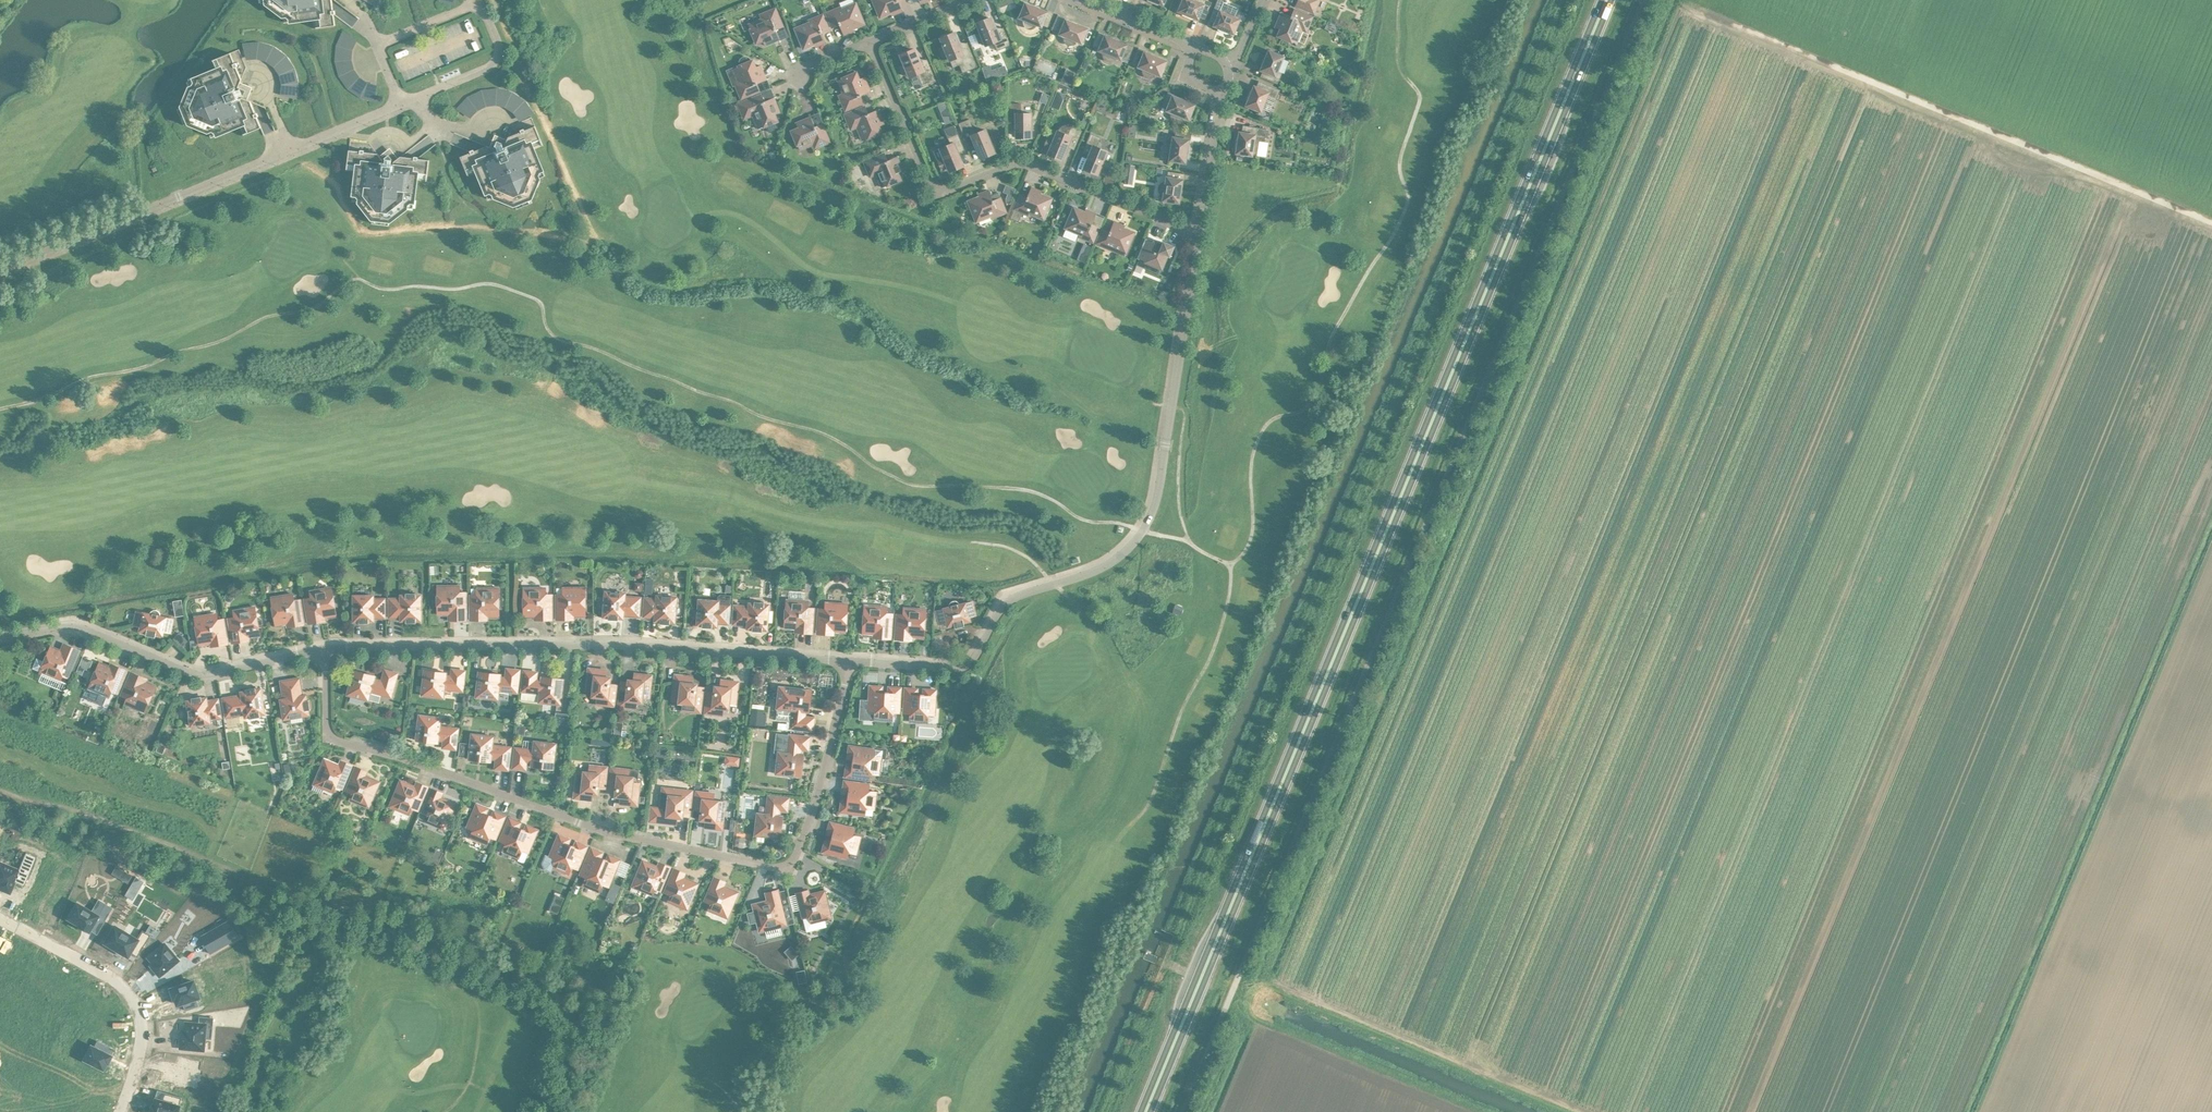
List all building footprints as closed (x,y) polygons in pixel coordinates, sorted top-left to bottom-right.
[(333,13),(331,0),(261,0),(261,3),(267,2),(283,14),(284,22),(293,21),(292,19),(314,16),(316,27),(313,27),(313,28),(335,25),(333,13)] [(786,36),(772,0),(755,0),(762,19),(748,24),(756,42),(762,40),(764,45),(786,36)] [(879,19),(890,14),(891,16),(902,11),(898,1),(899,0),(871,0),(879,19)] [(1206,0),(1181,0),(1176,12),(1182,14),(1181,15),(1192,19),(1192,18),(1198,21),(1201,15),(1205,17),(1211,2),(1206,0)] [(1294,7),(1314,15),(1320,0),(1297,0),(1294,7)] [(855,31),(855,29),(866,24),(856,1),(841,8),(840,6),(824,12),(830,28),(839,25),(844,36),(855,31)] [(1041,28),(1043,25),(1047,27),(1053,12),(1047,10),(1024,1),(1017,18),(1024,21),(1024,22),(1025,24),(1026,26),(1028,27),(1030,28),(1032,27),(1034,26),(1034,25),(1041,28)] [(1212,26),(1217,29),(1217,30),(1228,34),(1228,33),(1234,35),(1241,18),(1234,15),(1237,8),(1228,4),(1226,8),(1215,4),(1209,18),(1214,20),(1212,26)] [(1292,7),(1289,15),(1280,12),(1273,26),(1280,29),(1277,37),(1296,45),(1302,31),(1307,33),(1314,16),(1292,7)] [(808,21),(793,28),(802,51),(813,46),(814,48),(826,43),(821,32),(830,29),(823,13),(807,19),(808,21)] [(1074,43),(1075,42),(1082,45),(1089,28),(1067,19),(1067,18),(1057,14),(1051,30),(1058,33),(1058,35),(1064,38),(1065,40),(1066,43),(1068,44),(1070,44),(1073,44),(1074,43)] [(1003,27),(997,29),(992,16),(988,18),(988,17),(978,21),(979,22),(975,23),(979,33),(975,35),(978,43),(982,42),(985,47),(994,44),(997,50),(1010,45),(1003,27)] [(942,58),(946,56),(949,62),(960,58),(965,71),(977,66),(967,42),(961,44),(956,31),(952,33),(951,32),(942,36),(943,37),(939,38),(943,48),(939,50),(942,58)] [(1126,43),(1106,35),(1106,34),(1098,31),(1092,46),(1098,48),(1097,51),(1104,54),(1103,54),(1104,57),(1105,59),(1107,60),(1109,60),(1111,60),(1113,59),(1114,58),(1121,61),(1122,58),(1128,60),(1134,46),(1126,42),(1126,43)] [(1153,75),(1161,78),(1168,60),(1145,51),(1145,50),(1138,47),(1132,62),(1137,64),(1136,67),(1143,70),(1143,71),(1144,73),(1145,75),(1147,76),(1149,77),(1151,76),(1153,75)] [(916,48),(912,49),(911,49),(902,52),(902,53),(898,55),(902,65),(898,66),(902,75),(906,73),(908,79),(918,75),(922,87),(936,81),(927,59),(921,61),(916,48)] [(196,79),(195,77),(187,81),(191,88),(183,106),(177,109),(184,124),(190,122),(208,129),(211,137),(219,134),(218,132),(239,124),(243,134),(240,135),(241,135),(260,127),(263,135),(264,135),(250,100),(244,98),(248,89),(239,85),(246,67),(239,49),(210,61),(210,62),(213,61),(217,71),(196,79)] [(1260,64),(1261,65),(1258,70),(1264,73),(1262,78),(1277,84),(1282,72),(1278,71),(1285,56),(1267,49),(1265,54),(1264,54),(1260,64)] [(737,81),(733,83),(740,100),(760,92),(757,83),(767,79),(761,64),(756,66),(753,59),(750,60),(749,59),(748,58),(746,57),(744,57),(742,58),(740,59),(739,61),(738,63),(739,64),(732,67),(737,81)] [(986,80),(1007,73),(1004,65),(991,70),(989,65),(982,67),(986,80)] [(837,95),(844,112),(864,104),(860,95),(871,91),(865,76),(860,78),(857,70),(855,71),(854,71),(852,70),(847,71),(846,74),(847,75),(841,77),(841,79),(836,81),(841,93),(837,95)] [(1244,106),(1261,113),(1267,98),(1275,101),(1280,90),(1261,82),(1259,86),(1253,84),(1250,90),(1250,89),(1245,100),(1246,100),(1244,106)] [(949,97),(956,94),(951,84),(944,87),(949,97)] [(1181,119),(1182,118),(1189,121),(1196,104),(1173,94),(1167,91),(1161,106),(1166,108),(1164,111),(1171,114),(1172,117),(1173,119),(1175,120),(1177,120),(1179,120),(1181,119)] [(757,131),(767,127),(769,132),(778,128),(776,123),(779,122),(776,114),(781,112),(775,97),(764,101),(760,93),(736,103),(743,121),(752,117),(757,131)] [(937,105),(939,110),(947,106),(945,101),(937,105)] [(1021,111),(1020,103),(1009,103),(1009,122),(1014,122),(1014,137),(1019,137),(1019,138),(1028,138),(1028,137),(1032,137),(1032,129),(1033,129),(1033,121),(1032,121),(1032,111),(1021,111)] [(885,123),(879,109),(868,113),(864,105),(842,114),(849,131),(856,128),(861,141),(865,139),(865,141),(883,134),(880,125),(885,123)] [(796,147),(798,147),(800,151),(812,146),(814,150),(831,143),(823,122),(814,126),(810,115),(795,122),(797,126),(789,130),(796,147)] [(460,156),(468,176),(469,176),(468,174),(478,170),(486,190),(485,191),(488,199),(496,196),(514,203),(516,209),(532,202),(529,196),(537,179),(545,175),(541,167),(540,168),(531,148),(541,143),(542,146),(543,145),(531,117),(513,124),(505,142),(496,138),(492,148),(486,145),(460,156)] [(995,150),(1000,148),(994,134),(989,136),(985,127),(974,132),(969,119),(958,123),(968,148),(974,146),(979,159),(996,152),(995,150)] [(941,156),(936,158),(942,172),(947,170),(948,172),(964,165),(959,152),(964,150),(954,125),(944,129),(949,142),(938,147),(941,156)] [(1238,130),(1237,136),(1236,136),(1234,148),(1235,148),(1234,154),(1253,157),(1253,154),(1256,155),(1259,141),(1264,142),(1266,128),(1245,125),(1244,131),(1238,130)] [(1071,126),(1068,133),(1057,128),(1053,137),(1048,135),(1042,149),(1047,151),(1046,153),(1063,160),(1068,147),(1074,149),(1082,130),(1071,126)] [(1175,131),(1175,136),(1172,136),(1170,143),(1168,144),(1166,146),(1165,148),(1165,150),(1166,152),(1168,154),(1169,154),(1167,162),(1185,165),(1189,140),(1190,140),(1191,134),(1175,131)] [(1109,150),(1097,145),(1100,137),(1090,133),(1082,153),(1087,155),(1082,168),(1098,175),(1099,173),(1104,175),(1113,154),(1108,152),(1109,150)] [(429,160),(418,158),(400,156),(395,160),(389,152),(381,158),(369,143),(350,140),(346,171),(347,171),(347,169),(358,170),(355,192),(353,192),(352,200),(360,202),(372,217),(372,223),(389,225),(389,219),(405,207),(413,208),(414,199),(412,199),(415,177),(425,178),(425,181),(426,181),(429,160)] [(898,156),(887,160),(884,152),(862,161),(869,178),(875,176),(880,188),(885,186),(886,187),(902,180),(899,173),(904,170),(898,156)] [(1123,183),(1132,185),(1135,165),(1125,164),(1123,183)] [(1167,171),(1167,175),(1165,175),(1164,183),(1163,183),(1161,184),(1160,185),(1159,187),(1159,190),(1160,192),(1162,193),(1162,194),(1161,202),(1179,205),(1183,180),(1184,180),(1185,174),(1167,171)] [(1031,186),(1027,197),(1018,194),(1012,210),(1013,210),(1010,219),(1017,222),(1021,213),(1027,216),(1028,215),(1043,221),(1053,197),(1042,192),(1043,190),(1031,186)] [(1001,197),(992,200),(988,189),(976,193),(977,195),(966,200),(975,224),(991,218),(992,219),(1007,213),(1001,197)] [(1096,213),(1084,208),(1083,209),(1073,205),(1063,229),(1078,235),(1077,237),(1093,244),(1100,227),(1091,224),(1096,213)] [(1125,227),(1126,225),(1114,220),(1109,231),(1101,228),(1094,244),(1124,256),(1124,254),(1126,255),(1136,231),(1125,227)] [(1156,272),(1158,269),(1162,270),(1168,256),(1169,257),(1174,245),(1163,241),(1163,242),(1160,241),(1160,242),(1154,240),(1153,242),(1145,239),(1136,259),(1145,263),(1143,267),(1156,272)] [(652,578),(645,578),(644,594),(651,594),(652,578)] [(449,620),(466,620),(466,592),(459,592),(459,586),(437,586),(437,614),(449,614),(449,620)] [(585,616),(584,587),(563,588),(563,594),(556,594),(556,619),(573,619),(573,616),(585,616)] [(336,616),(331,588),(310,591),(311,597),(304,598),(308,623),(326,620),(325,617),(336,616)] [(498,588),(476,588),(477,595),(470,595),(470,620),(487,620),(487,616),(498,616),(498,588)] [(545,594),(545,588),(523,588),(524,616),(535,616),(535,620),(552,619),(552,594),(545,594)] [(620,591),(620,593),(610,592),(610,591),(604,590),(602,618),(608,618),(608,619),(617,620),(618,619),(624,620),(624,616),(640,618),(642,596),(626,595),(626,592),(620,591)] [(230,592),(226,593),(224,596),(225,599),(228,601),(231,601),(233,598),(233,595),(230,592)] [(405,593),(405,594),(399,594),(399,597),(387,597),(388,619),(399,618),(399,622),(405,622),(405,623),(415,623),(415,622),(422,622),(421,594),(415,594),(415,593),(405,593)] [(300,599),(293,600),(292,594),(271,597),(275,625),(286,624),(286,627),(304,624),(300,599)] [(352,612),(352,622),(358,622),(358,623),(368,623),(368,622),(374,622),(374,619),(386,619),(386,597),(374,597),(374,594),(352,594),(352,605),(350,606),(350,611),(352,612)] [(669,624),(669,623),(675,624),(677,596),(671,596),(671,597),(661,596),(662,595),(655,594),(655,598),(643,597),(642,618),(653,619),(653,622),(659,623),(659,624),(669,624)] [(731,604),(730,604),(730,594),(719,594),(717,596),(716,599),(697,598),(697,608),(696,608),(695,610),(694,614),(696,616),(695,626),(701,626),(701,627),(711,628),(711,627),(717,627),(718,624),(729,625),(731,604)] [(794,632),(812,633),(814,607),(807,607),(808,601),(786,599),(784,628),(794,628),(794,632)] [(764,602),(754,601),(754,602),(748,602),(747,605),(733,604),(731,625),(746,626),(746,630),(752,630),(752,631),(761,632),(762,631),(768,631),(770,603),(764,603),(764,602)] [(938,624),(945,623),(946,628),(954,626),(953,625),(963,622),(964,623),(971,622),(970,616),(977,614),(973,601),(967,603),(966,601),(958,603),(958,602),(955,601),(953,601),(950,602),(949,604),(949,605),(941,607),(941,609),(934,611),(938,624)] [(1170,601),(1167,608),(1175,612),(1178,605),(1170,601)] [(825,608),(818,608),(816,633),(835,635),(835,631),(845,632),(847,604),(825,602),(825,608)] [(862,633),(872,634),(872,637),(890,639),(892,612),(886,612),(886,607),(864,605),(862,633)] [(234,616),(228,617),(232,643),(249,640),(249,637),(259,635),(255,607),(233,611),(234,616)] [(913,640),(913,636),(923,637),(925,609),(904,607),(903,613),(897,613),(895,638),(913,640)] [(156,634),(156,635),(163,637),(164,631),(171,633),(174,619),(167,618),(168,616),(142,611),(142,612),(135,611),(132,625),(139,626),(138,631),(146,633),(146,632),(156,634)] [(223,618),(217,619),(216,613),(195,617),(199,645),(210,643),(210,646),(228,643),(223,618)] [(188,640),(178,632),(172,638),(182,647),(188,640)] [(40,671),(40,672),(59,681),(56,688),(63,690),(66,683),(60,681),(62,675),(68,677),(80,650),(61,643),(59,650),(51,646),(44,661),(36,658),(32,668),(40,671)] [(90,689),(86,699),(102,706),(107,696),(109,697),(111,691),(117,694),(120,687),(127,670),(115,665),(110,663),(109,666),(99,662),(88,688),(90,689)] [(82,675),(84,669),(78,666),(76,672),(82,675)] [(584,690),(591,691),(590,697),(597,698),(596,705),(615,707),(618,685),(611,684),(612,676),(605,675),(606,668),(587,666),(584,690)] [(450,667),(450,674),(447,674),(448,671),(423,668),(420,696),(444,699),(445,690),(464,693),(466,669),(450,667)] [(518,694),(521,669),(505,667),(504,676),(501,676),(502,673),(477,670),(474,698),(499,701),(500,692),(518,694)] [(376,677),(376,674),(353,668),(345,695),(369,702),(371,693),(392,699),(399,672),(383,668),(380,679),(376,677)] [(522,669),(519,692),(538,694),(537,703),(561,706),(565,678),(540,675),(540,678),(537,678),(538,671),(522,669)] [(147,679),(131,672),(121,696),(127,698),(125,704),(145,712),(156,686),(146,682),(147,679)] [(634,672),(633,679),(627,678),(626,682),(619,681),(616,708),(635,710),(636,703),(643,704),(643,697),(650,698),(653,674),(634,672)] [(698,685),(691,684),(692,675),(673,673),(670,701),(677,701),(677,704),(683,705),(682,712),(701,714),(704,689),(698,689),(698,685)] [(310,716),(309,710),(310,709),(308,700),(306,694),(303,694),(300,676),(279,680),(282,698),(278,698),(282,721),(310,716)] [(703,714),(722,716),(723,709),(729,710),(730,704),(737,704),(740,680),(721,678),(719,689),(713,688),(712,692),(706,691),(703,714)] [(789,722),(788,729),(813,732),(815,716),(806,715),(806,713),(809,713),(812,689),(778,685),(775,709),(776,709),(775,721),(789,722)] [(240,694),(221,697),(224,718),(243,715),(244,719),(250,718),(250,719),(260,718),(260,716),(266,715),(261,687),(255,688),(255,686),(245,688),(245,690),(239,691),(240,694)] [(885,687),(870,686),(868,710),(875,711),(874,719),(892,720),(893,707),(899,708),(900,688),(888,687),(888,693),(885,693),(885,687)] [(904,708),(910,708),(910,721),(927,722),(928,714),(934,714),(936,688),(925,688),(924,695),(917,695),(917,689),(905,688),(904,708)] [(189,727),(212,724),(211,721),(223,719),(219,697),(208,699),(207,696),(201,697),(200,695),(191,697),(191,698),(185,699),(189,727)] [(556,712),(554,727),(567,728),(569,713),(556,712)] [(418,713),(414,740),(439,743),(439,741),(441,741),(441,749),(457,751),(459,727),(441,725),(442,716),(418,713)] [(623,722),(615,722),(613,737),(621,738),(623,722)] [(613,731),(608,725),(601,730),(606,736),(613,731)] [(467,757),(467,759),(492,762),(492,760),(494,760),(493,770),(509,771),(512,746),(494,744),(495,735),(470,732),(469,743),(460,742),(459,756),(467,757)] [(788,733),(785,751),(777,750),(774,774),(802,778),(805,753),(802,753),(802,751),(809,751),(811,736),(788,733)] [(611,738),(602,737),(601,745),(611,746),(611,738)] [(554,769),(557,742),(533,739),(532,748),(513,746),(511,769),(527,771),(527,764),(530,764),(530,766),(554,769)] [(162,754),(166,746),(159,743),(156,751),(162,754)] [(882,758),(885,758),(886,749),(873,747),(873,748),(848,744),(846,759),(850,760),(850,763),(845,763),(843,777),(869,781),(870,773),(880,774),(882,758)] [(716,757),(725,760),(728,751),(719,748),(716,757)] [(324,757),(312,785),(333,794),(336,787),(342,790),(353,764),(340,759),(338,763),(324,757)] [(223,769),(230,768),(229,761),(222,762),(223,769)] [(585,770),(585,772),(575,770),(572,800),(591,802),(592,795),(598,795),(599,788),(606,788),(608,766),(589,763),(589,770),(585,770)] [(355,765),(345,790),(351,792),(348,799),(369,808),(381,781),(366,775),(368,771),(355,765)] [(613,797),(620,798),(619,805),(638,807),(641,783),(634,782),(635,776),(628,775),(629,768),(610,766),(607,789),(614,789),(613,797)] [(834,784),(834,771),(823,771),(824,784),(834,784)] [(409,815),(412,809),(418,812),(429,786),(416,780),(414,785),(399,779),(388,806),(409,815)] [(838,812),(864,816),(865,808),(875,809),(877,792),(868,791),(869,783),(843,779),(841,794),(846,794),(845,798),(840,798),(838,812)] [(676,825),(677,818),(683,819),(683,815),(690,816),(693,789),(661,786),(659,807),(650,806),(648,822),(676,825)] [(442,797),(444,792),(431,787),(420,812),(426,815),(423,821),(445,830),(457,803),(442,797)] [(695,790),(692,816),(699,817),(698,821),(705,822),(704,829),(723,831),(726,802),(713,800),(714,792),(695,790)] [(756,812),(753,836),(781,839),(784,815),(781,814),(781,812),(788,813),(790,797),(767,794),(764,813),(756,812)] [(485,845),(489,836),(496,839),(507,815),(493,809),(491,815),(487,814),(489,808),(476,802),(466,826),(473,829),(469,838),(485,845)] [(508,816),(498,840),(499,841),(505,843),(502,851),(502,852),(518,859),(517,860),(524,863),(528,853),(529,853),(539,829),(526,823),(523,829),(520,827),(522,822),(508,816)] [(821,853),(847,859),(849,851),(858,854),(863,837),(854,834),(856,827),(830,820),(826,834),(832,836),(832,838),(825,836),(821,853)] [(15,825),(9,823),(6,831),(12,833),(15,825)] [(571,838),(558,832),(548,856),(555,859),(551,868),(567,875),(571,866),(579,869),(589,845),(575,840),(573,844),(569,842),(571,838)] [(582,886),(598,893),(602,884),(609,887),(621,859),(608,853),(606,858),(602,856),(604,852),(590,846),(578,874),(586,877),(582,886)] [(2,890),(2,891),(3,891),(3,890),(8,892),(7,893),(8,893),(9,893),(14,882),(24,886),(36,856),(25,852),(18,870),(0,863),(0,889),(2,890)] [(651,895),(654,889),(661,892),(672,866),(658,860),(656,865),(642,859),(630,887),(651,895)] [(663,892),(670,895),(667,902),(688,911),(699,883),(685,877),(687,872),(673,867),(663,892)] [(131,875),(128,873),(123,880),(127,882),(131,875)] [(702,901),(710,904),(707,910),(728,919),(739,891),(725,885),(727,881),(713,875),(702,901)] [(132,882),(140,887),(143,881),(136,876),(132,882)] [(753,912),(748,914),(750,922),(755,921),(758,932),(788,925),(787,925),(786,920),(792,918),(789,904),(783,906),(779,891),(778,888),(764,892),(766,899),(751,903),(753,912)] [(826,926),(825,921),(833,919),(825,889),(810,893),(809,888),(794,892),(801,918),(803,918),(806,931),(826,926)] [(552,902),(549,910),(557,914),(561,906),(552,902)] [(73,907),(68,915),(70,916),(69,918),(70,919),(71,920),(71,919),(81,925),(80,926),(82,927),(82,928),(83,928),(87,930),(86,930),(87,931),(87,930),(89,931),(96,919),(103,923),(112,907),(105,903),(97,915),(78,903),(75,909),(73,907)] [(229,920),(200,936),(210,953),(239,937),(229,920)] [(109,932),(105,939),(107,940),(106,942),(113,947),(113,948),(114,948),(119,951),(120,952),(120,951),(128,956),(130,952),(137,956),(150,935),(155,938),(160,930),(150,925),(146,932),(142,930),(137,939),(115,926),(111,933),(109,932)] [(164,943),(148,957),(153,963),(151,965),(151,966),(151,967),(152,967),(154,970),(155,971),(158,975),(158,976),(159,975),(159,976),(178,960),(164,943)] [(796,971),(798,984),(807,982),(804,969),(796,971)] [(171,990),(171,991),(172,991),(173,996),(173,997),(174,997),(174,999),(176,998),(177,1003),(176,1003),(177,1004),(178,1004),(183,1002),(185,1010),(198,1005),(196,998),(199,997),(193,981),(171,989),(171,990)] [(180,1046),(179,1047),(180,1047),(180,1048),(203,1050),(206,1025),(212,1026),(213,1018),(200,1016),(199,1023),(186,1022),(185,1031),(182,1031),(182,1032),(181,1032),(181,1033),(181,1037),(180,1037),(181,1038),(180,1046)] [(92,1046),(85,1059),(103,1068),(107,1061),(108,1062),(108,1061),(109,1061),(109,1060),(110,1057),(111,1057),(111,1056),(111,1055),(106,1053),(110,1047),(97,1041),(94,1047),(92,1046)] [(166,1063),(166,1064),(165,1064),(165,1065),(165,1069),(164,1068),(164,1069),(164,1070),(164,1071),(165,1071),(163,1080),(177,1083),(176,1085),(185,1087),(185,1085),(187,1086),(191,1070),(196,1071),(199,1063),(177,1057),(175,1065),(166,1063)] [(180,1105),(179,1105),(181,1097),(164,1092),(162,1100),(156,1098),(154,1105),(153,1104),(152,1106),(152,1105),(151,1106),(152,1107),(150,1111),(178,1111),(180,1105)] [(9,1108),(15,1111),(22,1097),(15,1093),(12,1099),(0,1094),(0,1111),(7,1111),(9,1108)]
